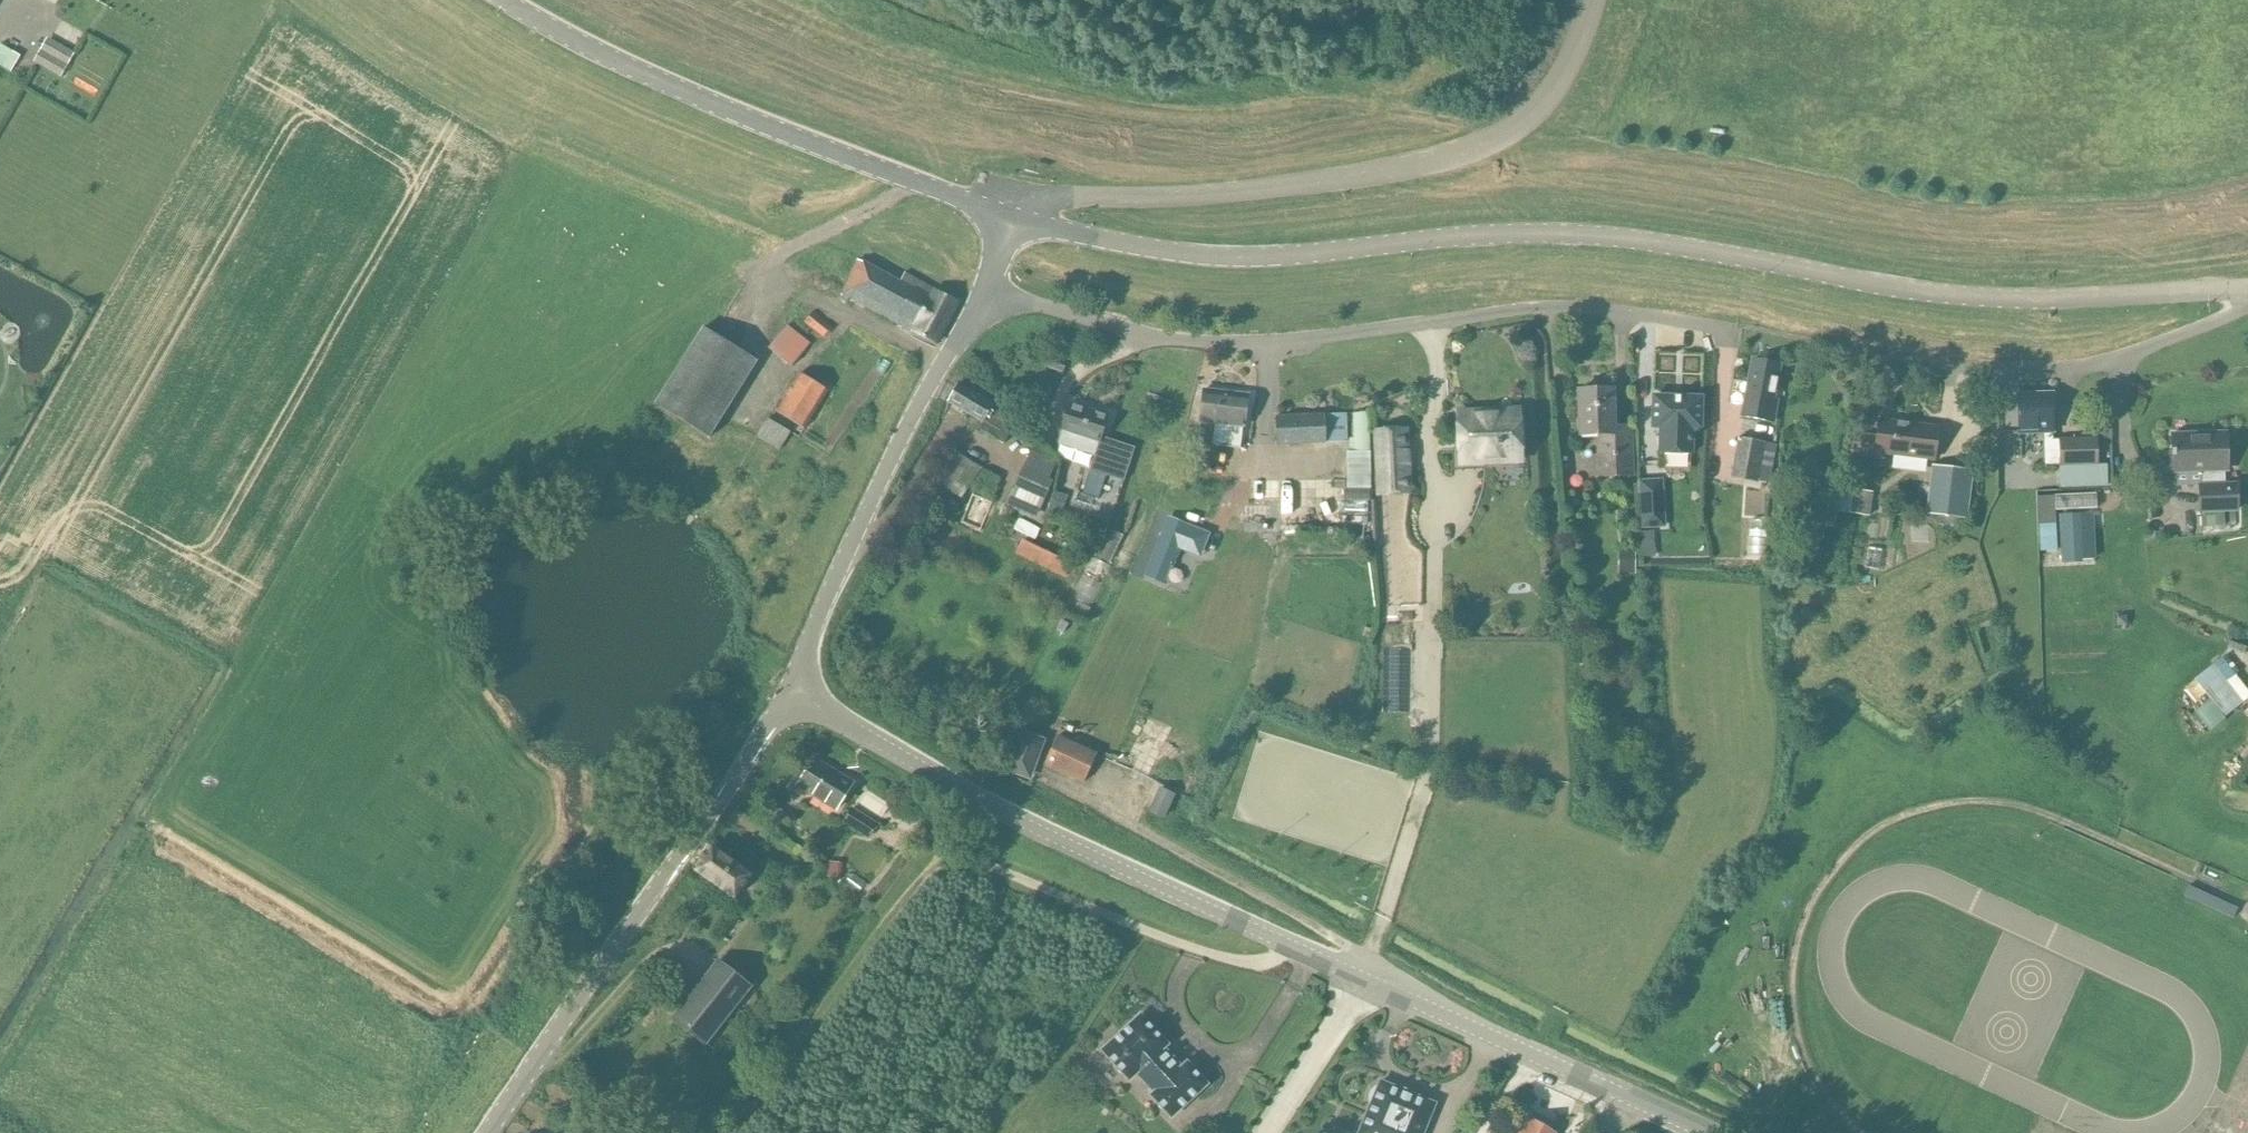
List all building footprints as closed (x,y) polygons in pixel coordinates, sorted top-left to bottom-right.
[(34,62),(62,78),(75,53),(48,38),(34,62)] [(0,43),(0,63),(11,71),(23,55),(2,40),(0,43)] [(842,295),(936,343),(938,343),(940,337),(959,302),(934,289),(930,298),(860,261),(842,295)] [(832,327),(812,310),(803,321),(823,338),(832,327)] [(791,367),(812,342),(787,321),(766,347),(791,367)] [(759,361),(704,327),(655,405),(710,439),(759,361)] [(1780,364),(1753,359),(1742,418),(1773,424),(1777,402),(1773,401),(1780,364)] [(805,429),(829,391),(800,373),(777,412),(805,429)] [(995,440),(1003,445),(1014,428),(1005,422),(1009,415),(994,406),(995,404),(960,383),(949,401),(983,422),(979,428),(995,439),(995,440)] [(1598,435),(1599,477),(1633,475),(1631,426),(1615,427),(1613,389),(1578,390),(1580,436),(1598,435)] [(1213,445),(1240,449),(1243,426),(1244,427),(1248,395),(1205,390),(1201,422),(1216,424),(1213,445)] [(2019,433),(2054,432),(2053,394),(2018,395),(2019,433)] [(1661,454),(1690,455),(1691,427),(1699,427),(1700,398),(1655,397),(1654,426),(1662,426),(1661,454)] [(1095,456),(1100,442),(1098,441),(1100,436),(1106,417),(1072,406),(1060,444),(1095,456)] [(1458,413),(1460,464),(1522,461),(1520,410),(1496,411),(1496,413),(1482,414),(1482,412),(1458,413)] [(1354,413),(1354,452),(1372,452),(1372,412),(1354,413)] [(1276,415),(1276,444),(1326,444),(1326,442),(1351,442),(1350,415),(1276,415)] [(791,432),(768,417),(756,436),(778,451),(791,432)] [(1878,454),(1934,461),(1938,426),(1879,419),(1877,436),(1856,432),(1852,454),(1877,458),(1878,454)] [(1379,488),(1409,486),(1407,429),(1376,431),(1379,488)] [(2202,513),(2202,527),(2235,526),(2235,512),(2238,512),(2238,482),(2225,482),(2224,472),(2227,471),(2226,432),(2208,433),(2208,437),(2173,438),(2174,473),(2201,472),(2201,484),(2198,484),(2199,513),(2202,513)] [(1135,448),(1100,436),(1098,441),(1100,442),(1095,456),(1091,469),(1106,474),(1124,480),(1135,448)] [(2060,487),(2107,486),(2106,465),(2097,465),(2097,437),(2059,438),(2060,487)] [(1758,483),(1766,443),(1739,438),(1731,477),(1758,483)] [(1050,483),(1059,463),(1031,451),(1022,471),(1017,483),(1007,505),(1036,518),(1052,483),(1050,483)] [(1347,452),(1348,489),(1372,488),(1372,452),(1354,452),(1347,452)] [(940,486),(962,499),(981,468),(957,453),(945,472),(948,474),(940,486)] [(1973,469),(1932,465),(1927,514),(1968,519),(1973,469)] [(1098,499),(1106,474),(1091,469),(1082,493),(1098,499)] [(1664,477),(1638,479),(1641,528),(1666,527),(1664,477)] [(1256,497),(1278,494),(1276,478),(1254,481),(1256,497)] [(1372,502),(1372,488),(1348,489),(1341,489),(1342,503),(1372,502)] [(1062,513),(1068,494),(1056,491),(1050,509),(1062,513)] [(1820,492),(1815,525),(1835,528),(1840,495),(1820,492)] [(2096,493),(2055,495),(2055,510),(2097,509),(2096,493)] [(2055,510),(2055,495),(2038,495),(2040,551),(2055,551),(2055,510)] [(2080,515),(2061,515),(2062,561),(2082,560),(2080,515)] [(1169,519),(1146,577),(1168,586),(1181,552),(1195,557),(1204,533),(1169,519)] [(1122,536),(1106,528),(1094,553),(1109,561),(1122,536)] [(1053,554),(1022,540),(1017,552),(1067,575),(1071,565),(1052,557),(1053,554)] [(2211,666),(2242,704),(2247,700),(2247,693),(2234,675),(2238,672),(2224,655),(2211,666)] [(2211,666),(2191,682),(2208,703),(2222,720),(2242,704),(2211,666)] [(2222,720),(2208,703),(2192,716),(2206,733),(2222,720)] [(1031,781),(1047,739),(1013,727),(998,768),(1031,781)] [(1044,765),(1084,782),(1097,751),(1057,734),(1044,765)] [(854,783),(814,758),(797,786),(837,811),(854,783)] [(1176,795),(1160,787),(1148,812),(1165,820),(1176,795)] [(851,807),(846,825),(872,832),(877,814),(851,807)] [(696,871),(735,899),(752,875),(713,846),(696,871)] [(2233,918),(2236,913),(2238,908),(2226,902),(2189,885),(2184,895),(2233,918)] [(751,986),(719,961),(673,1020),(705,1045),(751,986)] [(1151,1095),(1172,1118),(1208,1084),(1188,1062),(1182,1067),(1165,1048),(1168,1045),(1141,1015),(1102,1050),(1130,1080),(1137,1073),(1155,1092),(1151,1095)] [(1434,1100),(1379,1078),(1358,1132),(1361,1132),(1420,1132),(1434,1100)] [(1556,1132),(1528,1115),(1518,1132),(1555,1132),(1556,1132)]
